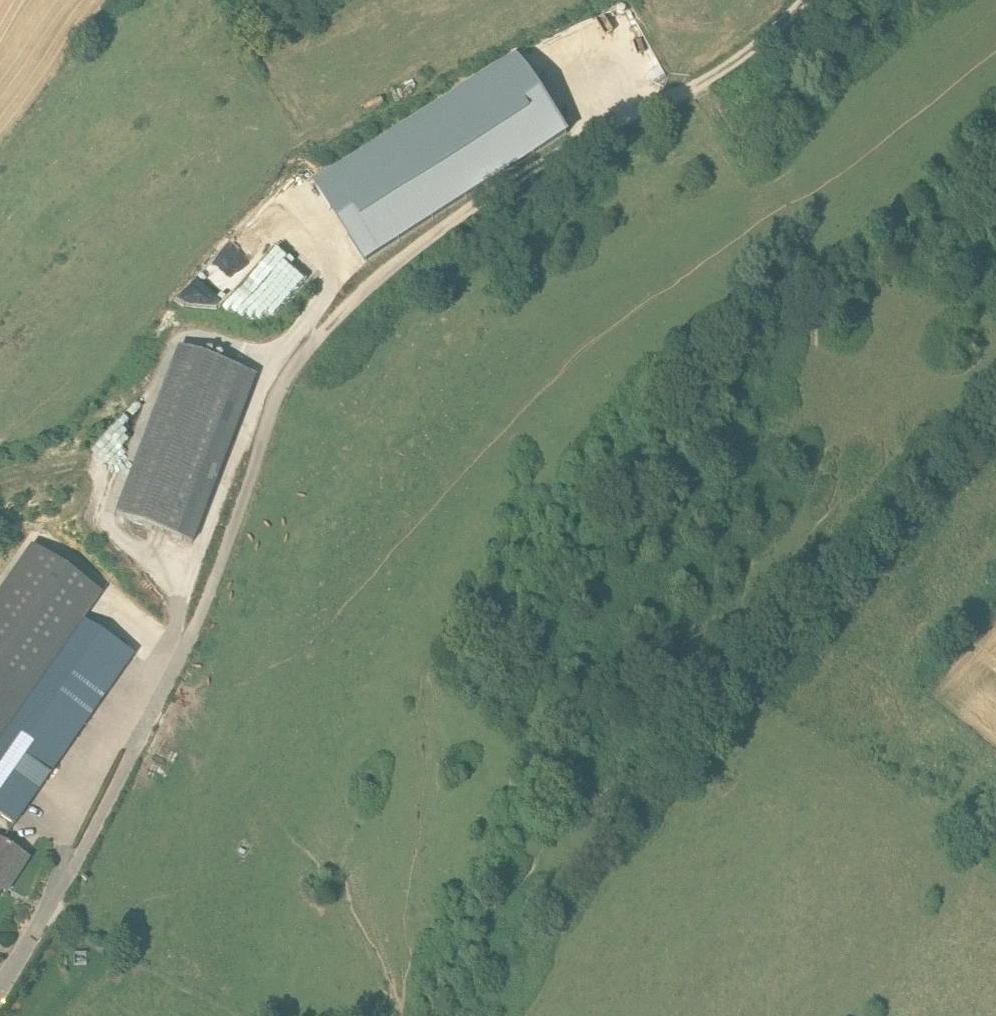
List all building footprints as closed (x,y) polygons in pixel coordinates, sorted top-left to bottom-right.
[(515,52),(313,182),(365,264),(568,134),(515,52)] [(182,539),(192,543),(255,375),(177,345),(113,515),(182,539)] [(14,824),(135,654),(83,619),(102,591),(80,577),(63,565),(61,564),(42,551),(35,546),(1,596),(0,596),(0,815),(14,824)] [(2,882),(8,886),(27,858),(2,841),(0,840),(0,884),(2,882)]
